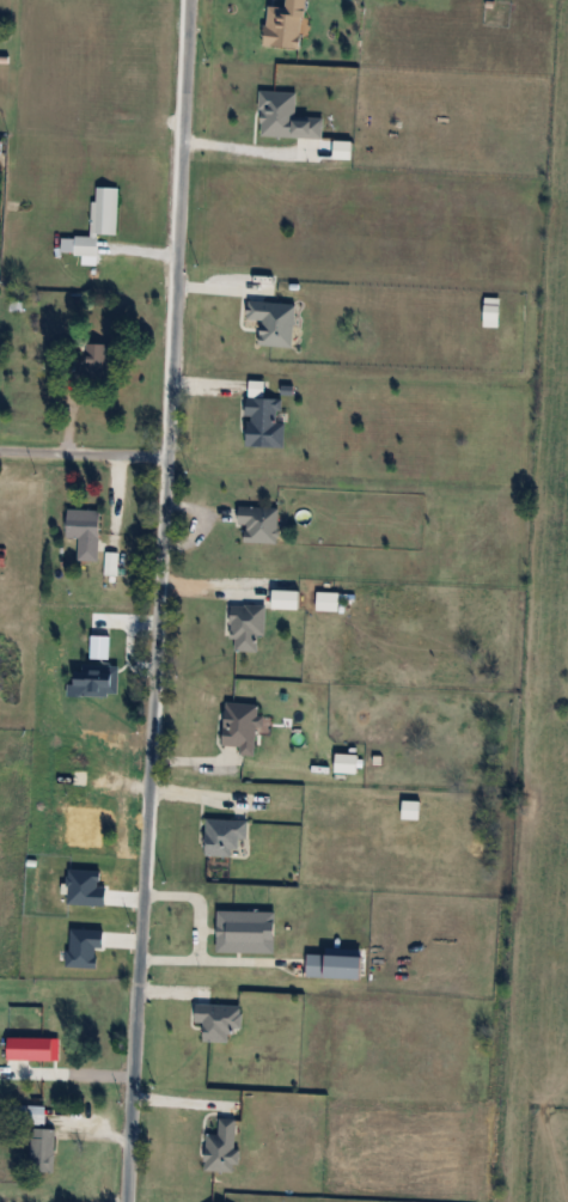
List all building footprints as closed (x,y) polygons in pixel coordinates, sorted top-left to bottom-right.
[(267,45),(304,48),(307,0),(287,0),(287,7),(269,6),(267,45)] [(298,92),(261,91),(260,136),(324,137),(325,117),(297,117),(298,92)] [(117,234),(119,188),(95,187),(93,237),(76,236),(75,255),(99,256),(99,234),(117,234)] [(112,344),(87,344),(87,381),(112,381),(112,344)] [(283,399),(249,398),(247,446),(286,448),(287,421),(282,421),(283,399)] [(279,507),(242,507),(242,542),(279,542),(279,507)] [(101,510),(68,509),(68,538),(80,538),(79,561),(100,561),(101,510)] [(233,605),(233,651),(260,651),(260,636),(267,636),(267,605),(233,605)] [(110,636),(91,635),(90,657),(109,658),(110,636)] [(258,755),(260,704),(227,702),(225,746),(241,746),(241,754),(258,755)] [(13,1124),(46,1124),(46,1106),(13,1106),(13,1124)] [(206,1171),(239,1172),(239,1150),(237,1150),(238,1118),(220,1118),(219,1134),(207,1134),(206,1171)] [(31,1172),(56,1172),(56,1129),(31,1129),(31,1172)]
